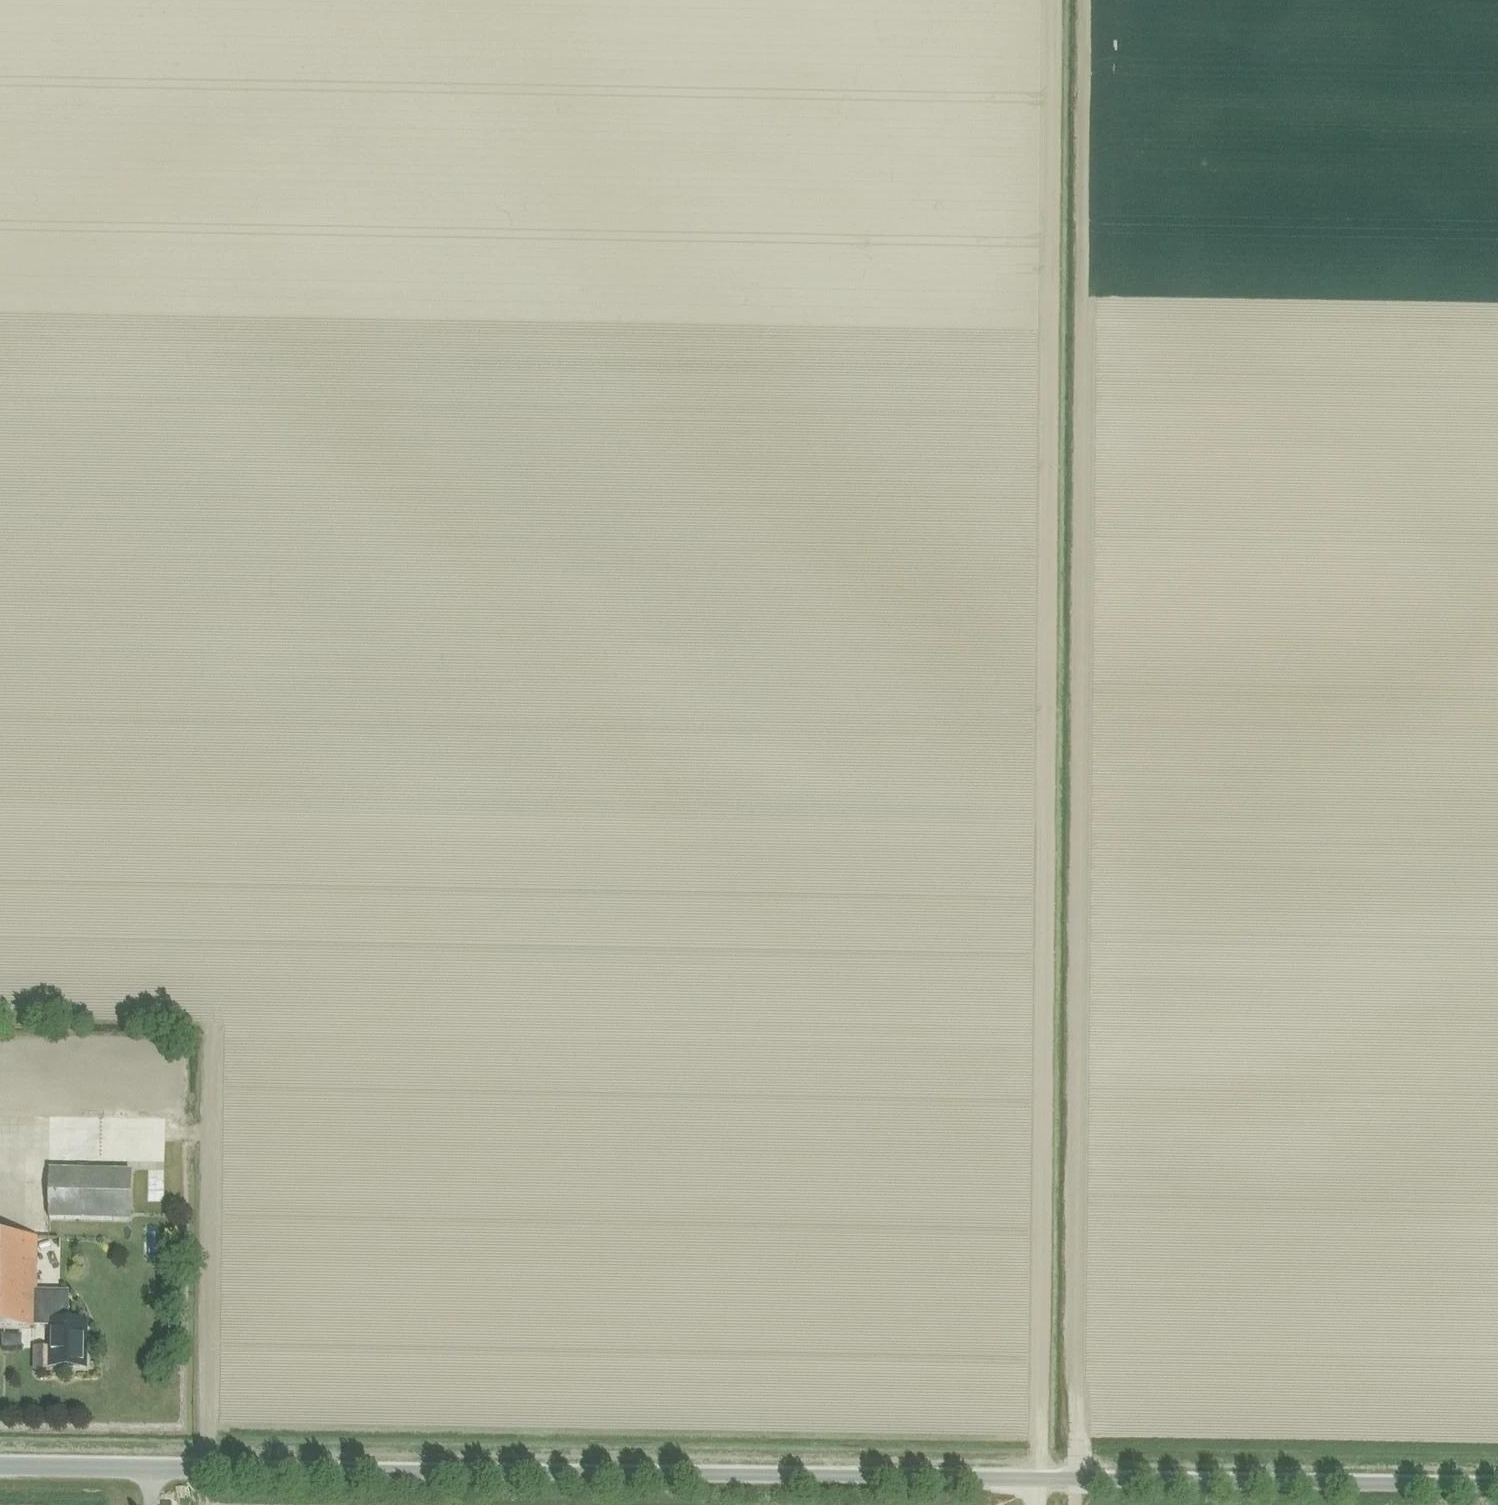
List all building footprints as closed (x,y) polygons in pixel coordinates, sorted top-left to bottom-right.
[(48,1219),(129,1221),(130,1172),(49,1170),(48,1219)] [(86,1322),(67,1322),(67,1293),(35,1293),(35,1239),(0,1239),(0,1328),(35,1328),(35,1322),(49,1322),(48,1368),(85,1369),(86,1322)] [(43,1272),(44,1290),(67,1289),(67,1271),(43,1272)]
